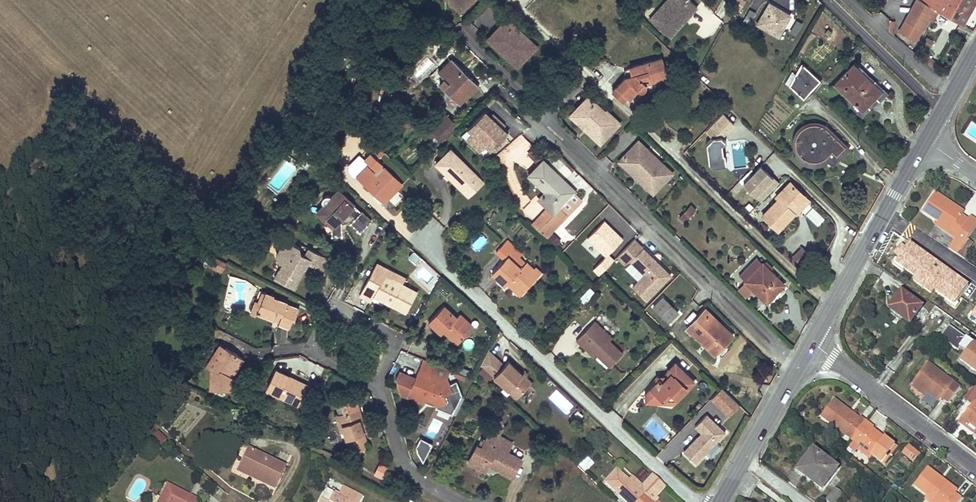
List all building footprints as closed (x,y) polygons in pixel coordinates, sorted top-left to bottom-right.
[(446,0),(458,13),(472,0),(446,0)] [(698,8),(688,0),(669,0),(651,20),(671,38),(698,8)] [(746,0),(745,0),(735,0),(731,6),(739,11),(746,0)] [(926,19),(933,7),(935,8),(938,10),(939,10),(945,0),(927,0),(926,2),(924,0),(916,0),(905,20),(920,28),(926,19)] [(939,10),(962,23),(975,0),(945,0),(939,10)] [(770,3),(757,23),(777,35),(790,15),(770,3)] [(933,7),(926,19),(929,20),(935,8),(933,7)] [(935,8),(929,20),(931,22),(938,10),(935,8)] [(785,28),(795,34),(802,23),(791,17),(785,28)] [(503,55),(515,68),(536,48),(523,34),(520,36),(505,21),(492,33),(508,50),(503,55)] [(942,51),(950,33),(942,29),(934,48),(942,51)] [(508,50),(492,33),(487,39),(503,55),(508,50)] [(580,73),(585,78),(602,61),(597,56),(580,73)] [(624,79),(616,88),(626,98),(628,99),(637,90),(640,91),(641,91),(644,90),(645,89),(646,87),(646,85),(645,83),(666,77),(661,59),(630,68),(632,76),(625,78),(624,79)] [(451,60),(446,64),(450,68),(455,63),(451,60)] [(450,68),(446,64),(437,73),(444,79),(438,85),(458,104),(477,86),(455,63),(450,68)] [(801,63),(795,74),(810,89),(818,80),(801,63)] [(852,64),(834,83),(861,110),(880,91),(852,64)] [(630,68),(622,70),(624,79),(625,78),(632,76),(630,68)] [(810,89),(795,74),(789,84),(803,97),(810,89)] [(626,98),(616,88),(612,92),(622,102),(626,98)] [(591,94),(590,96),(605,111),(606,109),(591,94)] [(588,130),(602,143),(621,123),(606,109),(605,111),(590,96),(577,109),(593,124),(588,130)] [(483,156),(508,131),(484,107),(459,133),(483,156)] [(593,124),(577,109),(571,114),(588,130),(593,124)] [(723,114),(713,124),(723,134),(733,123),(723,114)] [(448,118),(446,120),(455,129),(457,127),(448,118)] [(446,120),(435,132),(444,141),(455,129),(446,120)] [(796,149),(798,154),(801,156),(803,158),(805,160),(809,161),(813,161),(818,160),(823,158),(826,156),(831,151),(835,155),(844,146),(823,126),(820,125),(817,124),(813,124),(811,124),(807,125),(803,126),(801,128),(798,131),(797,133),(795,136),(794,140),(794,145),(796,149)] [(708,166),(724,165),(723,136),(707,136),(708,166)] [(640,180),(654,194),(673,174),(659,160),(657,161),(649,153),(650,151),(640,141),(624,157),(643,176),(640,180)] [(478,177),(450,149),(435,164),(446,175),(448,173),(452,178),(451,179),(463,192),(478,177)] [(541,160),(532,151),(529,155),(537,163),(541,160)] [(659,160),(650,151),(649,153),(657,161),(659,160)] [(362,171),(356,177),(383,203),(401,185),(400,185),(382,167),(382,168),(380,166),(381,164),(370,153),(363,160),(374,171),(373,173),(366,167),(362,171)] [(643,176),(624,157),(620,161),(640,180),(643,176)] [(543,162),(529,176),(545,193),(538,200),(553,215),(561,206),(565,202),(574,192),(543,162)] [(763,169),(747,184),(755,192),(770,177),(763,169)] [(483,182),(478,177),(463,192),(468,197),(483,182)] [(793,214),(791,211),(804,198),(789,183),(775,197),(778,199),(762,216),(777,230),(793,214)] [(325,206),(319,213),(328,221),(330,219),(337,225),(334,227),(334,237),(344,237),(344,224),(353,225),(363,234),(373,222),(355,205),(353,207),(347,202),(348,199),(340,191),(333,198),(332,198),(330,197),(328,197),(326,198),(325,199),(324,201),(324,203),(324,205),(325,206)] [(565,202),(561,206),(568,212),(581,199),(574,193),(565,202)] [(938,221),(939,221),(951,230),(949,234),(955,238),(948,249),(957,254),(966,239),(975,225),(975,221),(970,217),(967,220),(961,216),(963,213),(951,204),(950,206),(946,204),(948,202),(935,194),(924,211),(925,212),(938,221)] [(804,198),(791,211),(793,214),(795,215),(798,211),(808,201),(804,198)] [(682,220),(697,212),(692,205),(678,213),(682,220)] [(598,261),(591,268),(599,276),(615,259),(608,254),(623,238),(604,219),(580,244),(598,261)] [(938,221),(936,225),(949,234),(951,230),(939,221),(938,221)] [(966,239),(957,254),(965,260),(975,245),(966,239)] [(505,260),(492,274),(505,287),(507,284),(509,282),(522,294),(534,281),(530,277),(534,272),(533,271),(526,263),(519,258),(522,254),(507,240),(495,252),(505,260)] [(799,245),(792,256),(799,262),(807,250),(799,245)] [(285,266),(277,281),(296,291),(303,277),(302,273),(303,270),(306,271),(309,266),(324,273),(331,261),(310,250),(307,257),(303,256),(301,250),(301,249),(295,246),(293,250),(284,246),(278,259),(280,264),(285,266)] [(632,287),(646,300),(670,275),(658,263),(656,264),(652,261),(653,258),(643,248),(630,261),(644,275),(632,287)] [(933,249),(912,278),(928,289),(926,292),(933,297),(942,283),(936,279),(948,260),(933,249)] [(228,265),(214,258),(210,267),(223,274),(228,265)] [(756,258),(739,276),(766,302),(782,284),(756,258)] [(409,314),(419,294),(403,287),(386,278),(389,272),(380,267),(378,268),(371,281),(364,294),(376,299),(376,298),(387,303),(388,301),(394,304),(393,306),(409,314)] [(535,268),(533,271),(534,272),(530,277),(534,281),(541,274),(535,268)] [(386,278),(403,287),(406,280),(389,272),(386,278)] [(509,282),(507,284),(520,296),(522,294),(509,282)] [(902,291),(889,308),(910,324),(922,307),(902,291)] [(262,306),(259,316),(275,322),(276,320),(281,322),(279,327),(279,328),(290,332),(294,321),(296,322),(301,312),(289,307),(290,306),(273,299),(274,298),(264,294),(260,305),(262,306)] [(376,299),(364,294),(362,297),(374,303),(376,299)] [(662,297),(653,306),(668,321),(677,312),(662,297)] [(257,304),(252,316),(258,318),(259,316),(262,306),(260,305),(257,304)] [(473,332),(466,326),(469,322),(462,315),(459,319),(447,307),(431,323),(444,336),(449,331),(452,334),(450,337),(459,346),(473,332)] [(910,324),(889,308),(887,311),(908,327),(910,324)] [(690,325),(699,333),(715,349),(719,346),(721,347),(733,335),(705,309),(690,325)] [(576,340),(582,346),(585,343),(596,355),(609,367),(622,353),(610,341),(598,330),(600,327),(595,321),(576,340)] [(469,322),(466,326),(473,332),(476,329),(469,322)] [(699,333),(690,325),(687,328),(696,337),(699,333)] [(940,338),(958,351),(967,339),(949,326),(940,338)] [(600,327),(598,330),(610,341),(612,338),(600,327)] [(715,349),(699,333),(696,337),(714,354),(721,347),(719,346),(715,349)] [(585,343),(582,346),(594,357),(596,355),(585,343)] [(206,367),(212,371),(226,349),(221,346),(206,367)] [(226,349),(212,371),(211,391),(234,392),(234,379),(232,379),(231,379),(229,378),(232,373),(234,375),(243,361),(226,349)] [(531,384),(508,362),(504,367),(489,352),(481,366),(488,373),(517,400),(531,384)] [(425,361),(423,366),(437,372),(439,367),(425,361)] [(659,380),(646,393),(654,402),(659,397),(665,402),(673,395),(677,399),(678,398),(694,382),(675,363),(667,372),(669,374),(662,382),(659,380)] [(928,363),(914,383),(928,393),(939,402),(942,398),(949,403),(960,388),(928,363)] [(437,372),(423,366),(410,398),(426,405),(428,402),(430,400),(437,403),(439,407),(448,403),(446,397),(455,393),(449,380),(437,384),(433,383),(437,372)] [(289,380),(290,377),(276,370),(267,390),(291,402),(293,399),(301,403),(306,391),(302,389),(305,384),(294,379),(293,382),(289,380)] [(658,376),(657,377),(659,380),(662,382),(669,374),(667,372),(662,377),(658,376)] [(928,393),(914,383),(912,386),(926,397),(928,393)] [(564,415),(575,403),(558,386),(547,398),(564,415)] [(722,387),(710,399),(729,417),(740,405),(722,387)] [(973,388),(967,397),(972,401),(975,395),(975,390),(973,388)] [(822,417),(834,426),(845,435),(853,441),(868,422),(860,417),(859,419),(835,400),(822,417)] [(960,421),(966,426),(970,422),(975,427),(975,401),(960,421)] [(360,409),(339,416),(345,433),(349,447),(353,446),(356,453),(366,450),(363,443),(367,441),(365,434),(360,421),(363,419),(360,409)] [(694,426),(700,432),(681,452),(695,466),(705,456),(709,460),(722,448),(717,443),(727,432),(707,413),(694,426)] [(345,433),(339,416),(335,417),(341,434),(345,433)] [(853,441),(849,447),(855,452),(858,449),(860,446),(873,456),(885,465),(898,448),(873,429),(874,428),(868,422),(853,441)] [(845,435),(834,426),(832,429),(843,438),(845,435)] [(492,428),(489,433),(497,437),(500,432),(492,428)] [(158,433),(152,441),(159,448),(166,440),(158,433)] [(475,446),(470,457),(476,460),(473,467),(484,473),(487,466),(488,464),(491,463),(495,465),(493,470),(504,475),(505,473),(512,477),(521,461),(510,456),(508,460),(502,457),(504,453),(506,454),(511,444),(497,437),(489,433),(484,442),(480,449),(475,446)] [(414,452),(424,456),(431,442),(420,438),(414,452)] [(479,439),(475,446),(480,449),(484,442),(479,439)] [(911,441),(901,454),(914,463),(923,450),(911,441)] [(860,446),(858,449),(871,459),(873,456),(860,446)] [(249,449),(239,468),(259,478),(258,480),(274,488),(284,466),(249,449)] [(815,450),(800,468),(814,479),(812,481),(822,489),(839,468),(815,450)] [(470,457),(466,464),(473,467),(476,460),(470,457)] [(379,462),(373,474),(381,478),(387,466),(379,462)] [(800,468),(799,470),(812,481),(814,479),(800,468)] [(929,496),(936,501),(958,501),(960,500),(954,495),(957,491),(944,480),(943,482),(939,479),(940,478),(928,469),(915,486),(929,496)] [(615,492),(622,491),(627,496),(624,499),(627,501),(652,501),(651,501),(655,497),(641,484),(633,477),(629,482),(617,471),(606,483),(615,492)] [(652,473),(641,484),(655,497),(665,486),(652,473)] [(159,501),(196,501),(167,486),(159,501)] [(320,501),(358,501),(361,497),(342,488),(338,495),(326,489),(320,501)] [(827,500),(830,501),(839,501),(845,495),(836,488),(827,500)] [(622,491),(615,492),(624,499),(627,496),(622,491)]
